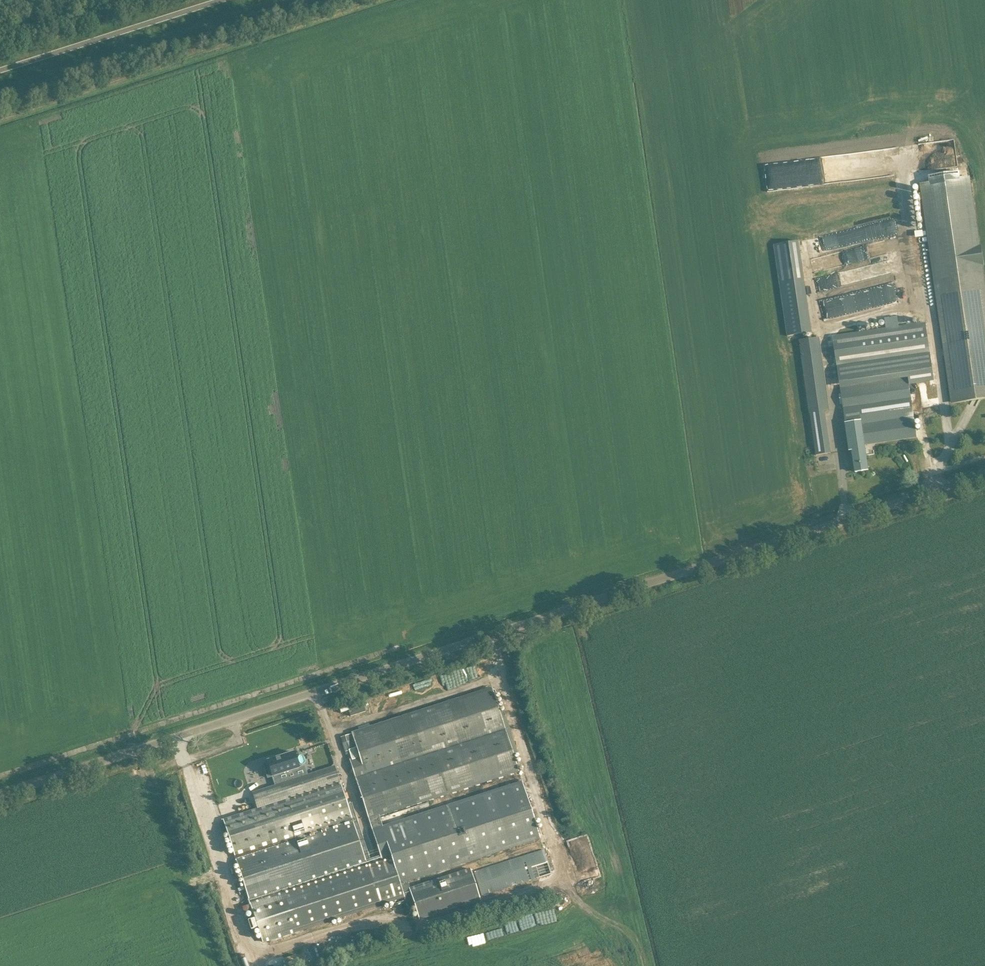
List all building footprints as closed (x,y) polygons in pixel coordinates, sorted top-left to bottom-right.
[(825,185),(824,158),(802,159),(803,186),(825,185)] [(951,402),(984,397),(984,284),(970,178),(960,179),(959,171),(929,175),(930,183),(920,185),(951,402)] [(828,253),(811,257),(813,269),(888,255),(886,240),(880,241),(877,227),(825,237),(828,253)] [(812,333),(799,241),(774,245),(787,337),(812,333)] [(817,289),(833,288),(833,277),(816,278),(817,289)] [(835,347),(829,347),(831,358),(837,357),(841,387),(909,378),(910,382),(934,378),(932,363),(926,322),(898,326),(896,315),(884,317),(885,328),(834,336),(835,347)] [(830,453),(824,410),(829,410),(827,397),(822,354),(820,338),(800,340),(803,356),(808,399),(810,412),(816,455),(830,453)] [(852,450),(854,462),(855,472),(868,471),(865,445),(917,438),(909,378),(841,387),(849,451),(852,450)] [(247,919),(251,931),(258,928),(263,942),(404,896),(400,883),(540,839),(522,781),(382,826),(379,816),(519,772),(492,689),(352,734),(356,748),(359,757),(349,760),(380,855),(370,859),(352,804),(348,805),(341,784),(270,805),(223,820),(236,860),(254,917),(247,919)] [(352,734),(341,737),(343,743),(346,752),(356,748),(352,734)] [(268,762),(263,764),(268,778),(272,777),(275,786),(298,779),(295,769),(298,768),(294,752),(267,761),(268,762)] [(265,789),(270,805),(341,784),(336,768),(275,786),(265,789)] [(541,849),(508,860),(474,872),(483,896),(517,884),(517,886),(550,875),(541,849)] [(408,881),(400,883),(404,896),(411,894),(415,907),(419,919),(480,900),(470,869),(410,889),(408,881)] [(411,894),(404,896),(409,909),(415,907),(411,894)]
